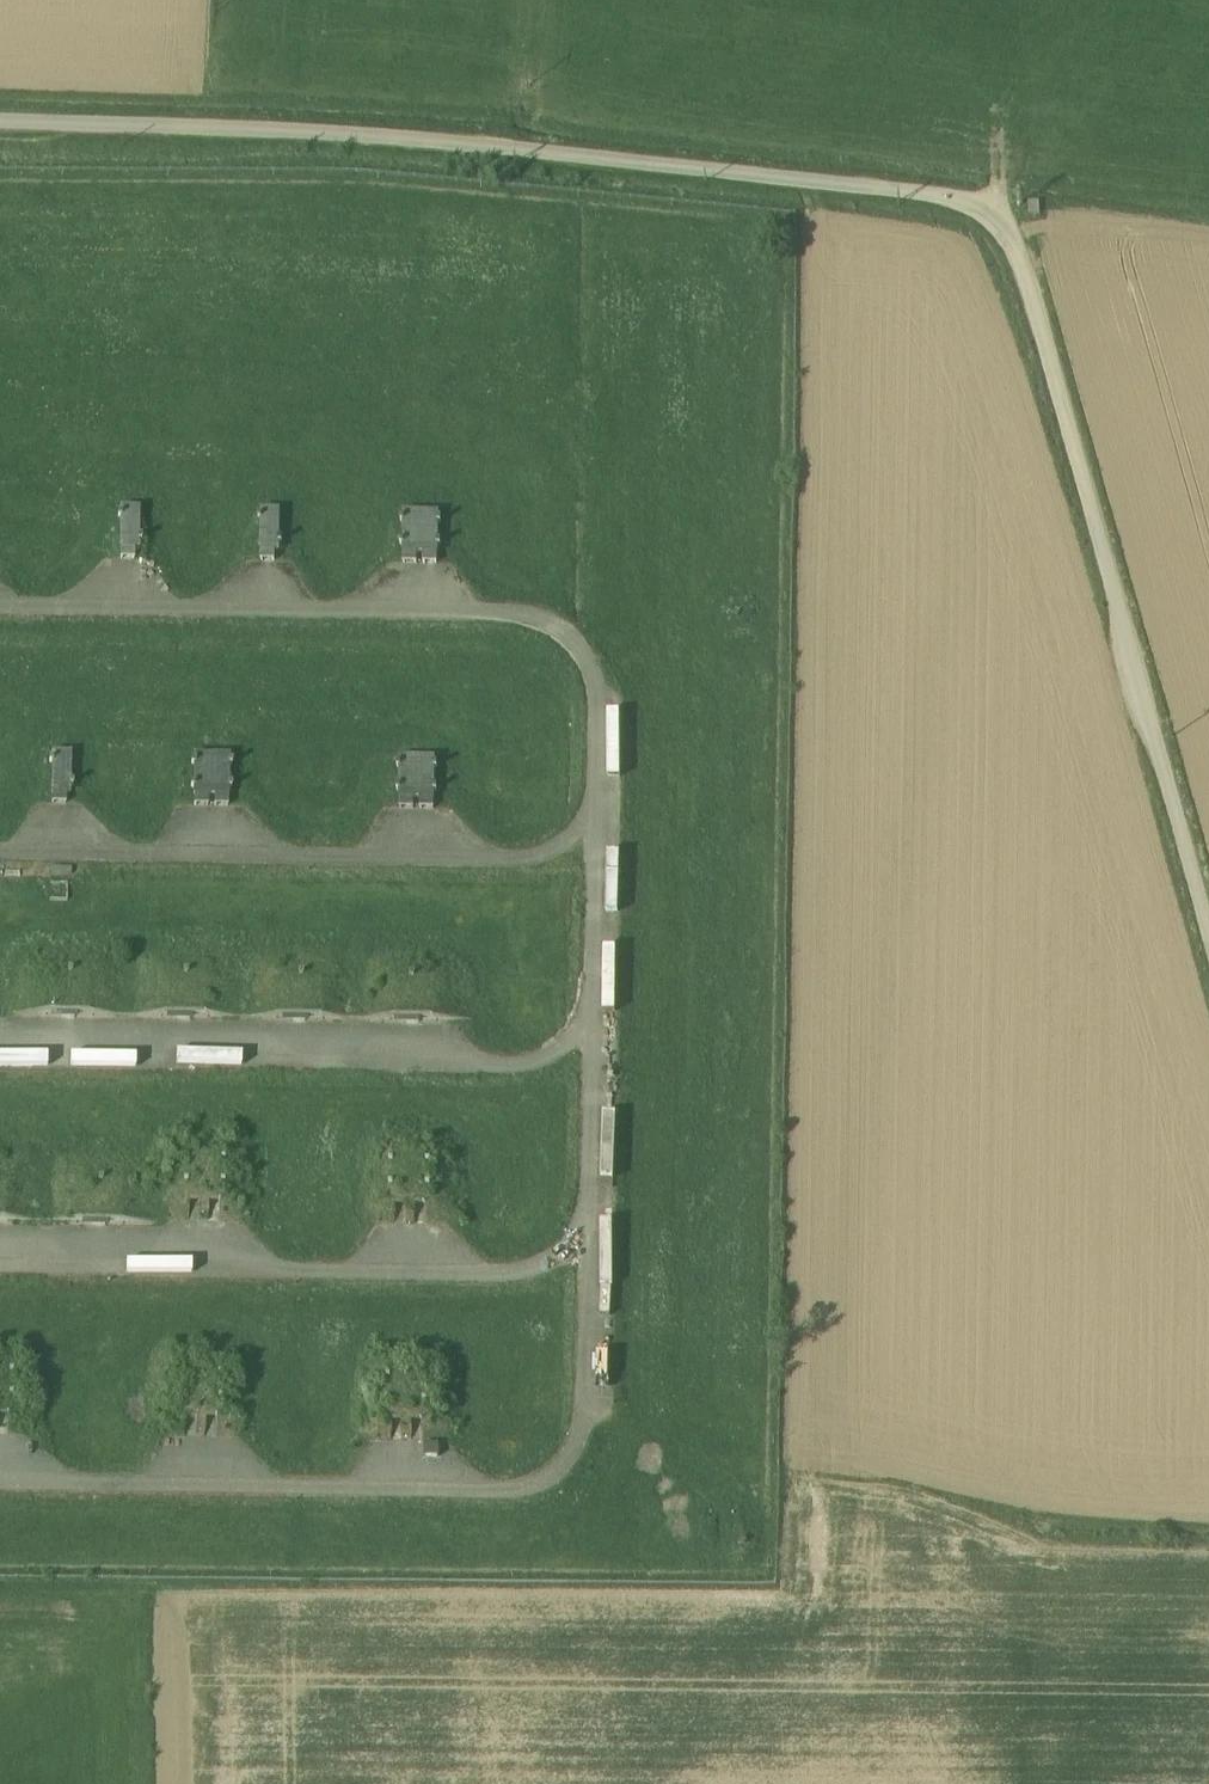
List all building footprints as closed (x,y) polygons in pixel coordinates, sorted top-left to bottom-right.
[(120,559),(137,559),(138,507),(121,507),(120,559)] [(263,510),(262,561),(280,562),(281,510),(263,510)] [(438,563),(439,512),(404,512),(404,563),(438,563)] [(394,758),(433,757),(432,727),(393,728),(394,758)] [(53,804),(71,803),(69,753),(51,753),(53,804)] [(231,805),(228,754),(193,755),(195,807),(231,805)] [(402,811),(438,809),(435,758),(400,759),(402,811)] [(210,1276),(210,1262),(145,1262),(145,1275),(210,1276)]
